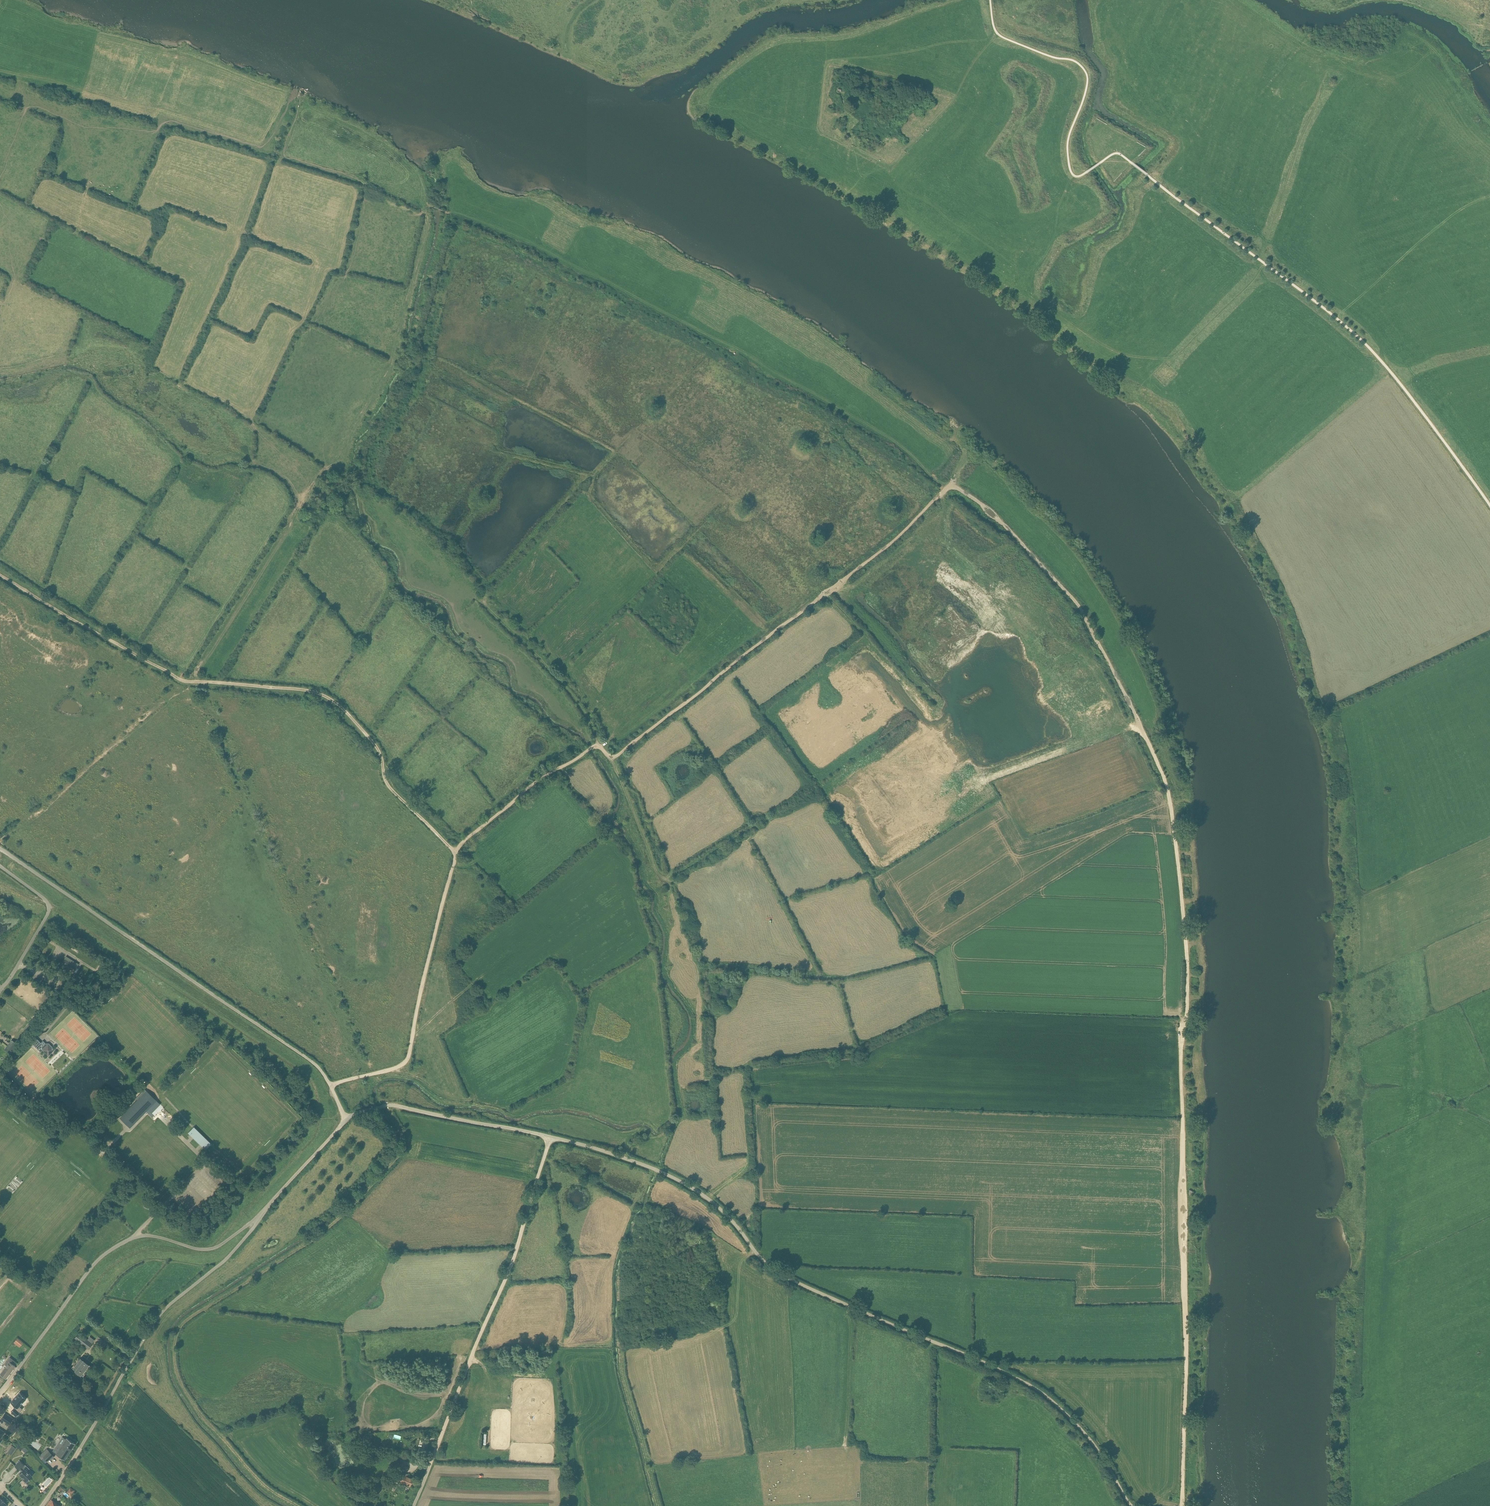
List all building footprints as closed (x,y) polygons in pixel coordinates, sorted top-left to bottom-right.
[(867,110),(858,111),(859,120),(868,119),(867,110)] [(61,965),(73,973),(77,967),(64,959),(61,965)] [(43,1050),(48,1055),(54,1050),(53,1049),(53,1048),(53,1047),(52,1048),(49,1044),(47,1045),(43,1041),(41,1043),(36,1038),(31,1042),(41,1052),(43,1050)] [(19,1045),(12,1040),(5,1049),(12,1055),(19,1045)] [(120,1118),(127,1125),(129,1122),(127,1120),(134,1114),(138,1119),(150,1107),(151,1108),(153,1105),(152,1105),(156,1100),(145,1089),(136,1098),(138,1100),(120,1118)] [(75,1338),(88,1349),(92,1344),(79,1333),(75,1338)] [(14,1343),(20,1347),(23,1343),(18,1338),(14,1343)] [(72,1368),(83,1376),(91,1366),(81,1358),(77,1364),(75,1363),(72,1368)] [(0,1374),(6,1379),(15,1366),(7,1360),(4,1364),(7,1366),(0,1374)] [(11,1402),(16,1407),(15,1408),(14,1408),(11,1411),(16,1416),(23,1409),(20,1406),(26,1399),(20,1392),(11,1402)] [(1,1419),(9,1424),(13,1419),(5,1413),(1,1419)] [(62,1446),(56,1454),(65,1460),(76,1443),(67,1438),(66,1439),(63,1437),(58,1443),(62,1446)] [(46,1450),(41,1455),(47,1461),(50,1458),(51,1460),(54,1457),(49,1451),(48,1452),(46,1450)] [(15,1466),(20,1470),(22,1471),(19,1474),(24,1478),(23,1480),(26,1483),(33,1476),(25,1468),(24,1469),(22,1468),(25,1465),(20,1460),(15,1466)] [(398,1481),(398,1482),(399,1482),(410,1486),(413,1478),(399,1472),(396,1481),(398,1481)] [(118,1486),(115,1483),(106,1493),(109,1495),(118,1486)]
